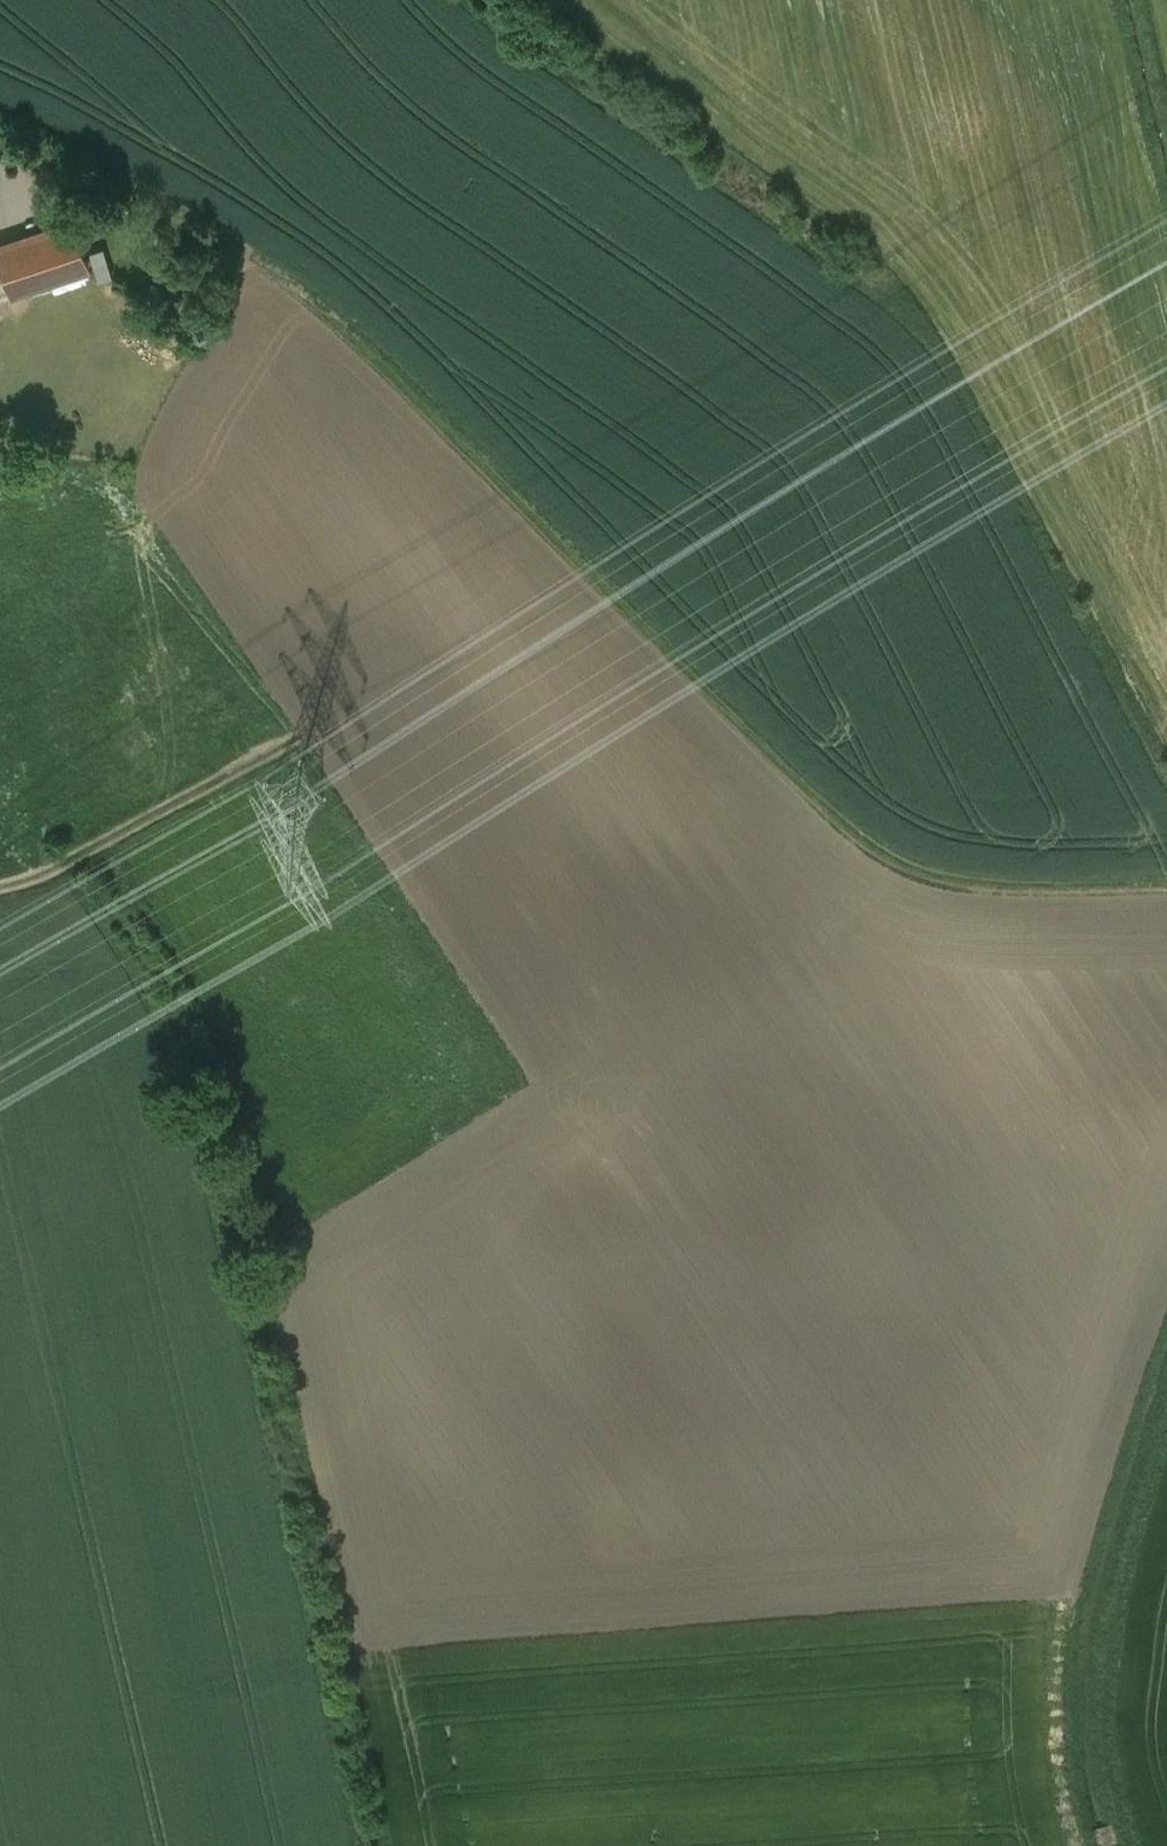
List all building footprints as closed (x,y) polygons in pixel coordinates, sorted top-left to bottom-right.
[(0,245),(0,261),(11,294),(90,268),(74,220),(0,245)]
